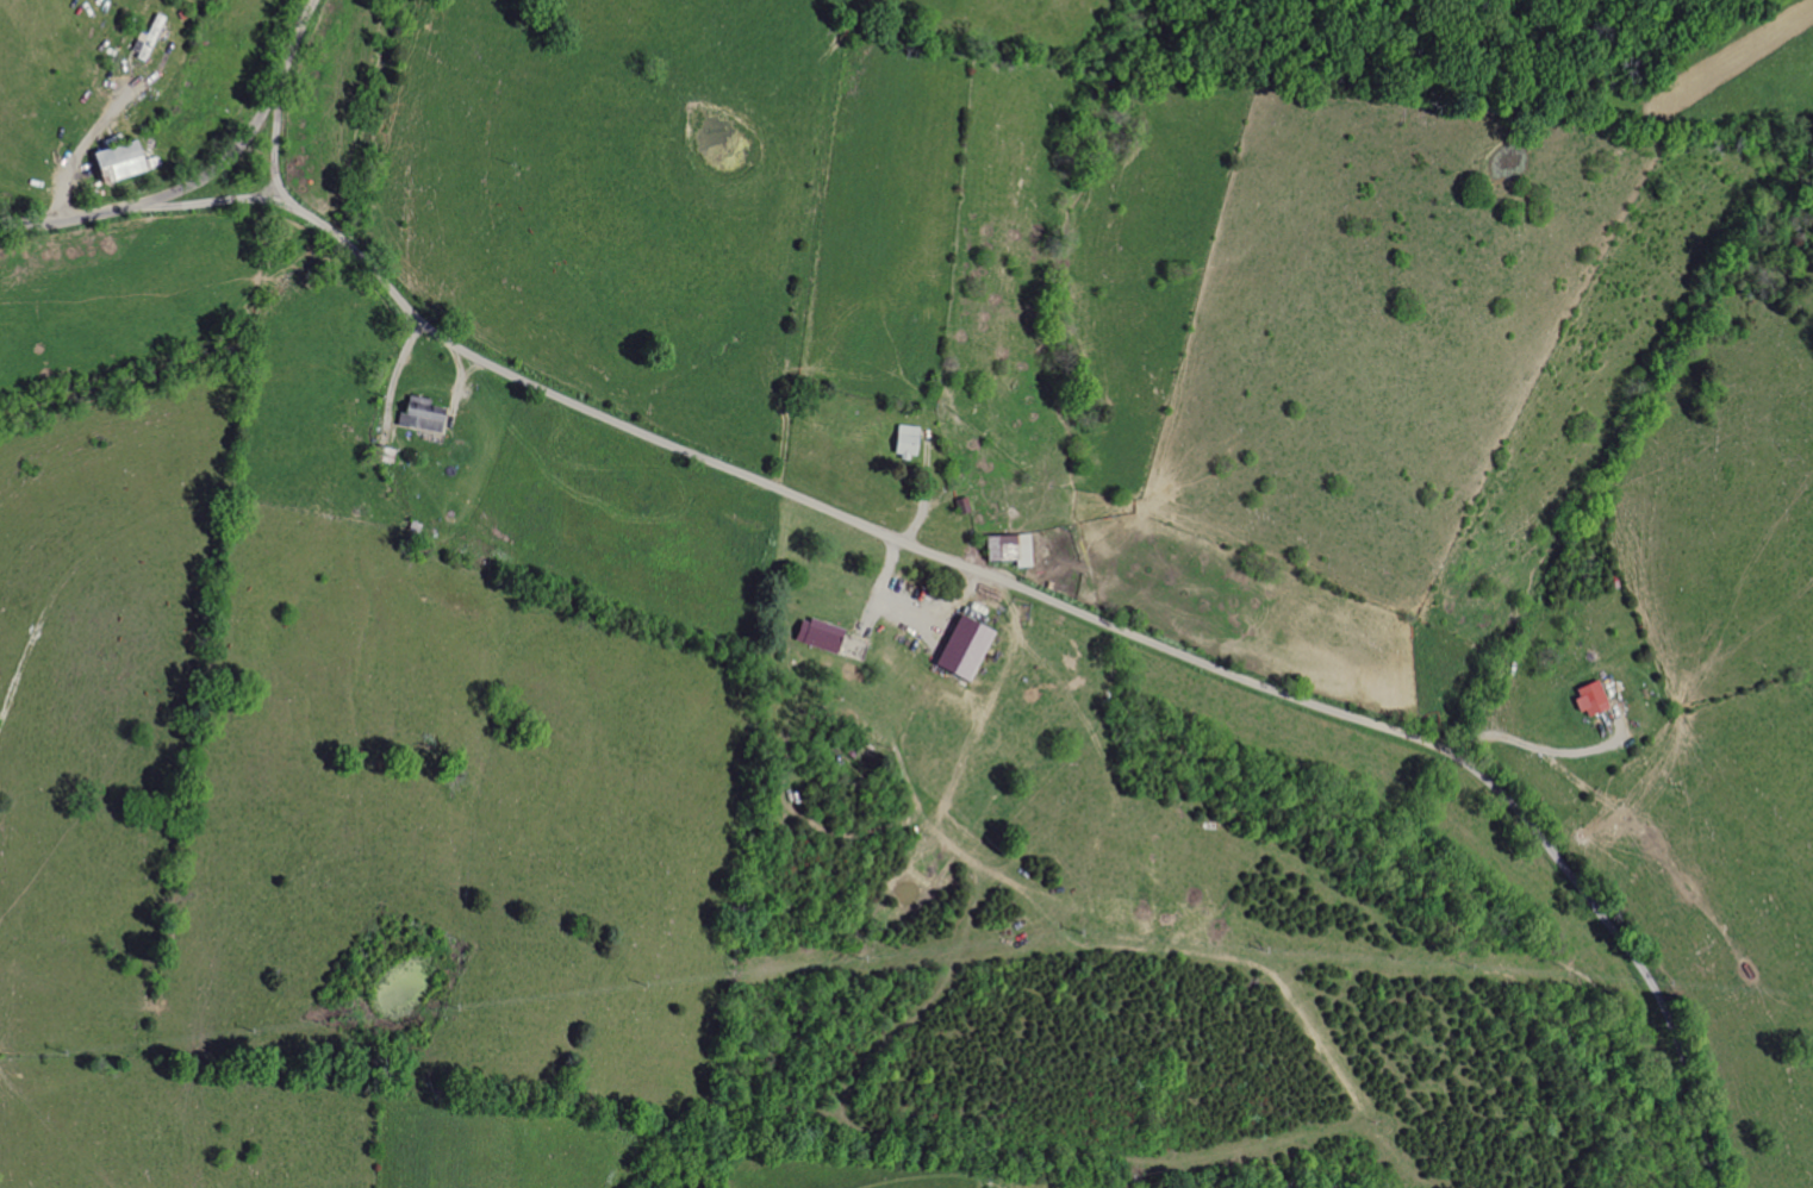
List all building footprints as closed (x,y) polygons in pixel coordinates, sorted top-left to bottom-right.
[(137,31),(134,40),(139,42),(133,58),(145,63),(162,16),(153,13),(145,34),(137,31)] [(139,172),(130,141),(86,154),(95,185),(139,172)] [(427,399),(401,396),(397,427),(439,432),(442,409),(426,407),(427,399)] [(913,458),(915,426),(893,425),(891,457),(913,458)] [(983,536),(983,561),(1011,561),(1011,568),(1028,567),(1027,535),(983,536)] [(988,631),(954,616),(931,668),(965,683),(988,631)] [(791,641),(832,654),(840,630),(799,617),(791,641)] [(1570,691),(1581,719),(1608,708),(1596,680),(1570,691)]
